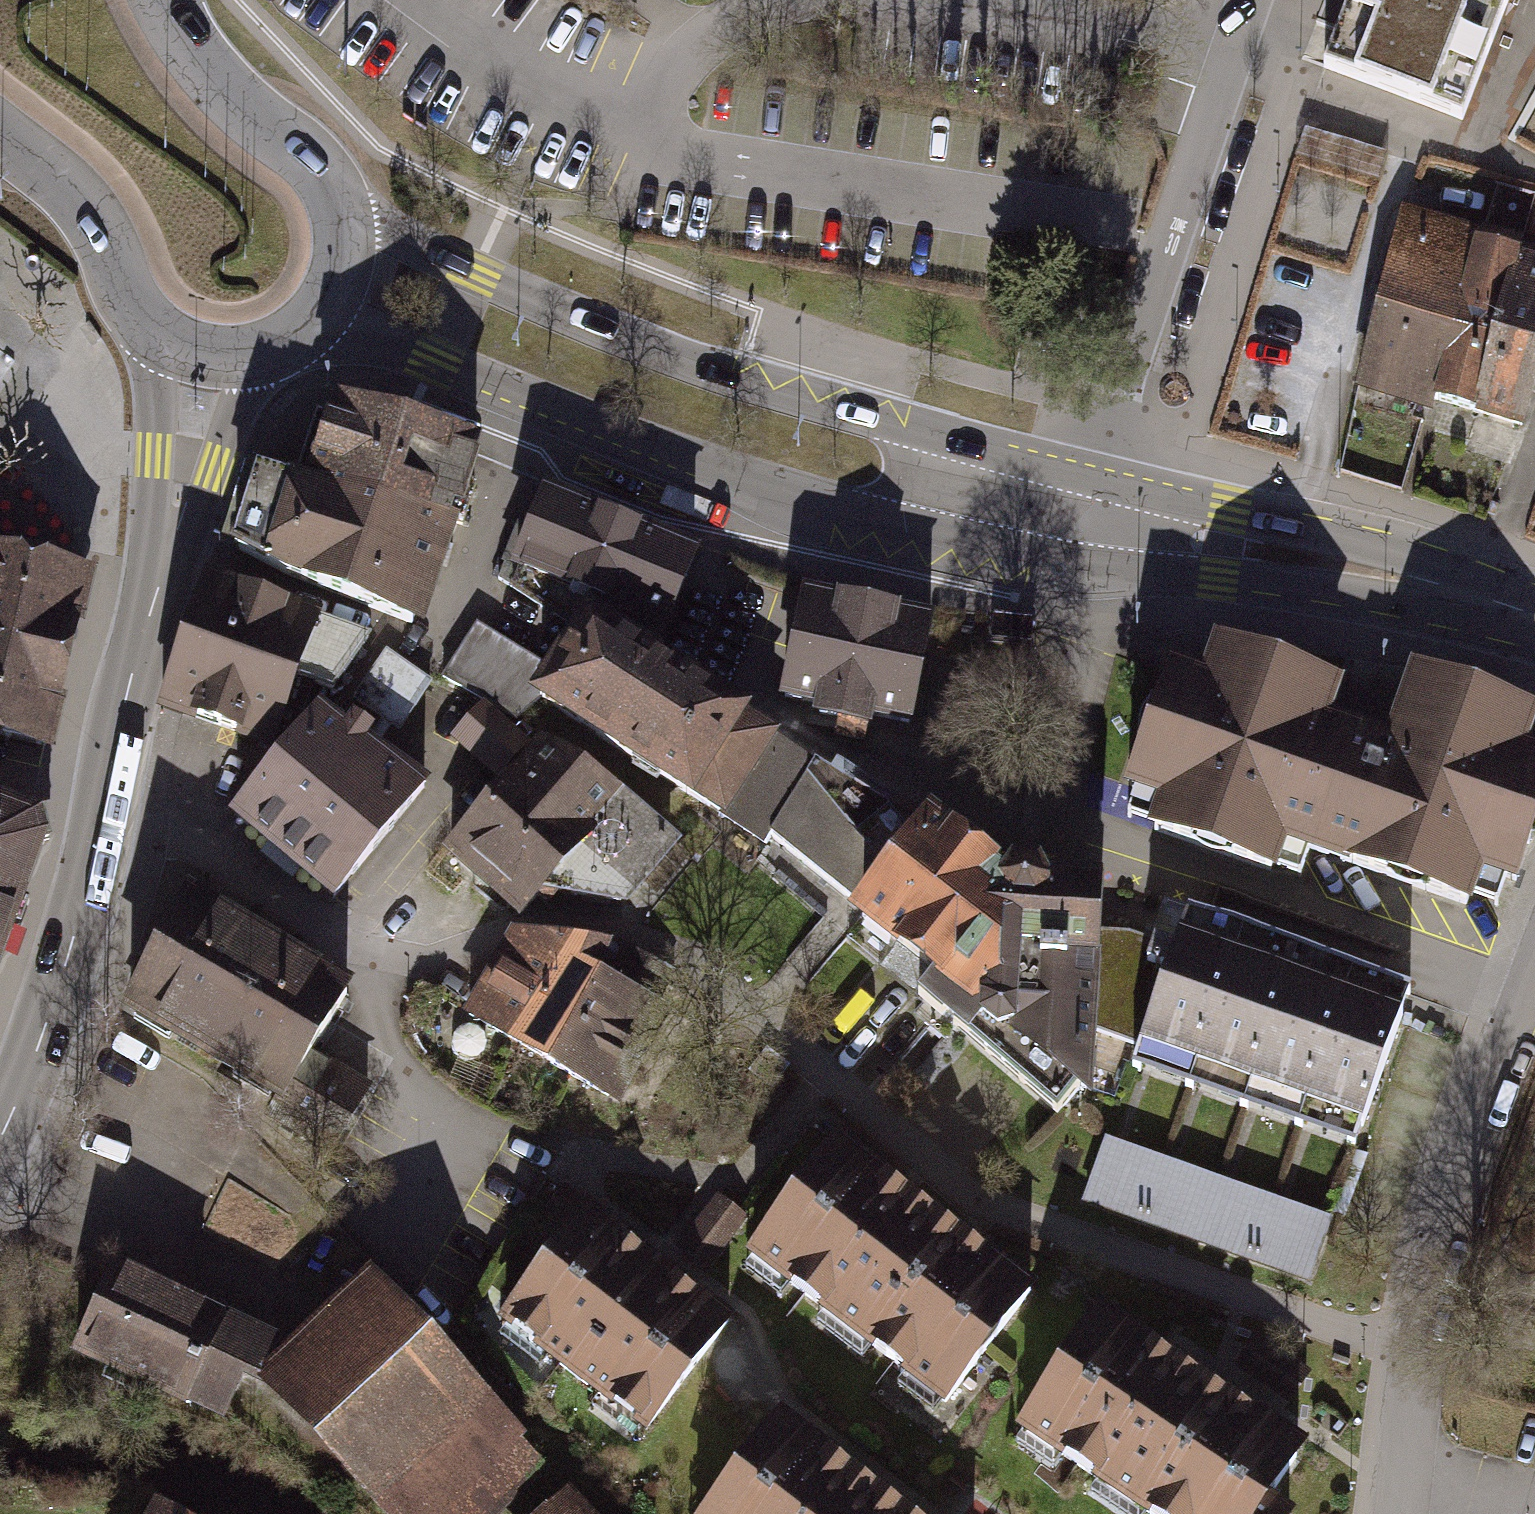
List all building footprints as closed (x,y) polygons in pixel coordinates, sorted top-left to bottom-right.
[(1463,120),(1509,0),(1349,0),(1323,66),(1463,120)] [(1534,380),(1534,256),(1473,236),(1476,228),(1398,206),(1352,388),(1429,414),(1432,401),(1520,429),(1534,380)] [(238,563),(415,630),(448,542),(459,512),(481,455),(333,399),(303,478),(274,467),(238,563)] [(543,489),(512,561),(663,625),(694,553),(543,489)] [(94,568),(0,544),(0,734),(51,750),(94,568)] [(156,705),(272,748),(297,677),(333,689),(370,631),(322,615),(324,609),(205,564),(156,705)] [(932,618),(802,594),(782,702),(911,726),(932,618)] [(533,700),(691,797),(753,707),(586,598),(546,664),(527,696),(533,700)] [(527,696),(546,664),(477,619),(446,676),(518,717),(533,700),(527,696)] [(1513,884),(1534,827),(1534,733),(1522,728),(1529,711),(1475,690),(1410,665),(1383,735),(1321,712),(1331,685),(1276,664),(1200,635),(1185,675),(1159,665),(1114,783),(1151,798),(1142,823),(1267,871),(1280,837),(1457,905),(1471,868),(1513,884)] [(332,902),(427,778),(319,699),(229,814),(332,902)] [(441,846),(515,915),(541,891),(622,901),(680,834),(541,730),(534,741),(486,699),(449,737),(498,778),(441,846)] [(781,731),(753,707),(691,797),(760,845),(770,832),(816,760),(778,737),(781,731)] [(816,760),(770,832),(855,900),(923,810),(840,759),(832,770),(816,760)] [(12,922),(46,833),(35,809),(0,797),(0,918),(12,922)] [(855,900),(848,911),(930,971),(920,989),(1055,1116),(1082,1087),(1093,1098),(1096,1029),(1101,930),(1104,875),(1004,863),(932,803),(923,810),(855,900)] [(357,986),(194,887),(127,996),(286,1094),(273,1113),(333,1150),(372,1086),(316,1052),(357,986)] [(1351,1143),(1411,987),(1187,902),(1173,944),(1129,931),(1101,930),(1096,1029),(1141,1040),(1133,1064),(1351,1143)] [(12,922),(0,918),(0,954),(12,922)] [(464,1015),(619,1103),(672,1005),(598,965),(611,941),(512,933),(464,1015)] [(1038,1283),(840,1130),(750,1250),(944,1400),(1038,1283)] [(1105,1137),(1083,1198),(1307,1278),(1329,1217),(1105,1137)] [(673,1246),(705,1269),(747,1211),(715,1188),(673,1246)] [(731,1311),(589,1198),(500,1310),(642,1423),(731,1311)] [(290,1340),(116,1256),(69,1352),(227,1418),(245,1376),(257,1381),(267,1363),(290,1340)] [(370,1264),(290,1340),(267,1363),(257,1381),(385,1513),(501,1513),(553,1470),(370,1264)] [(1103,1299),(1019,1424),(1151,1513),(1295,1513),(1298,1510),(1277,1496),(1313,1441),(1103,1299)] [(1259,1333),(1239,1363),(1293,1400),(1311,1370),(1259,1333)] [(781,1407),(695,1513),(922,1513),(781,1407)] [(567,1486),(538,1513),(594,1513),(567,1486)] [(154,1498),(146,1513),(187,1513),(154,1498)]
